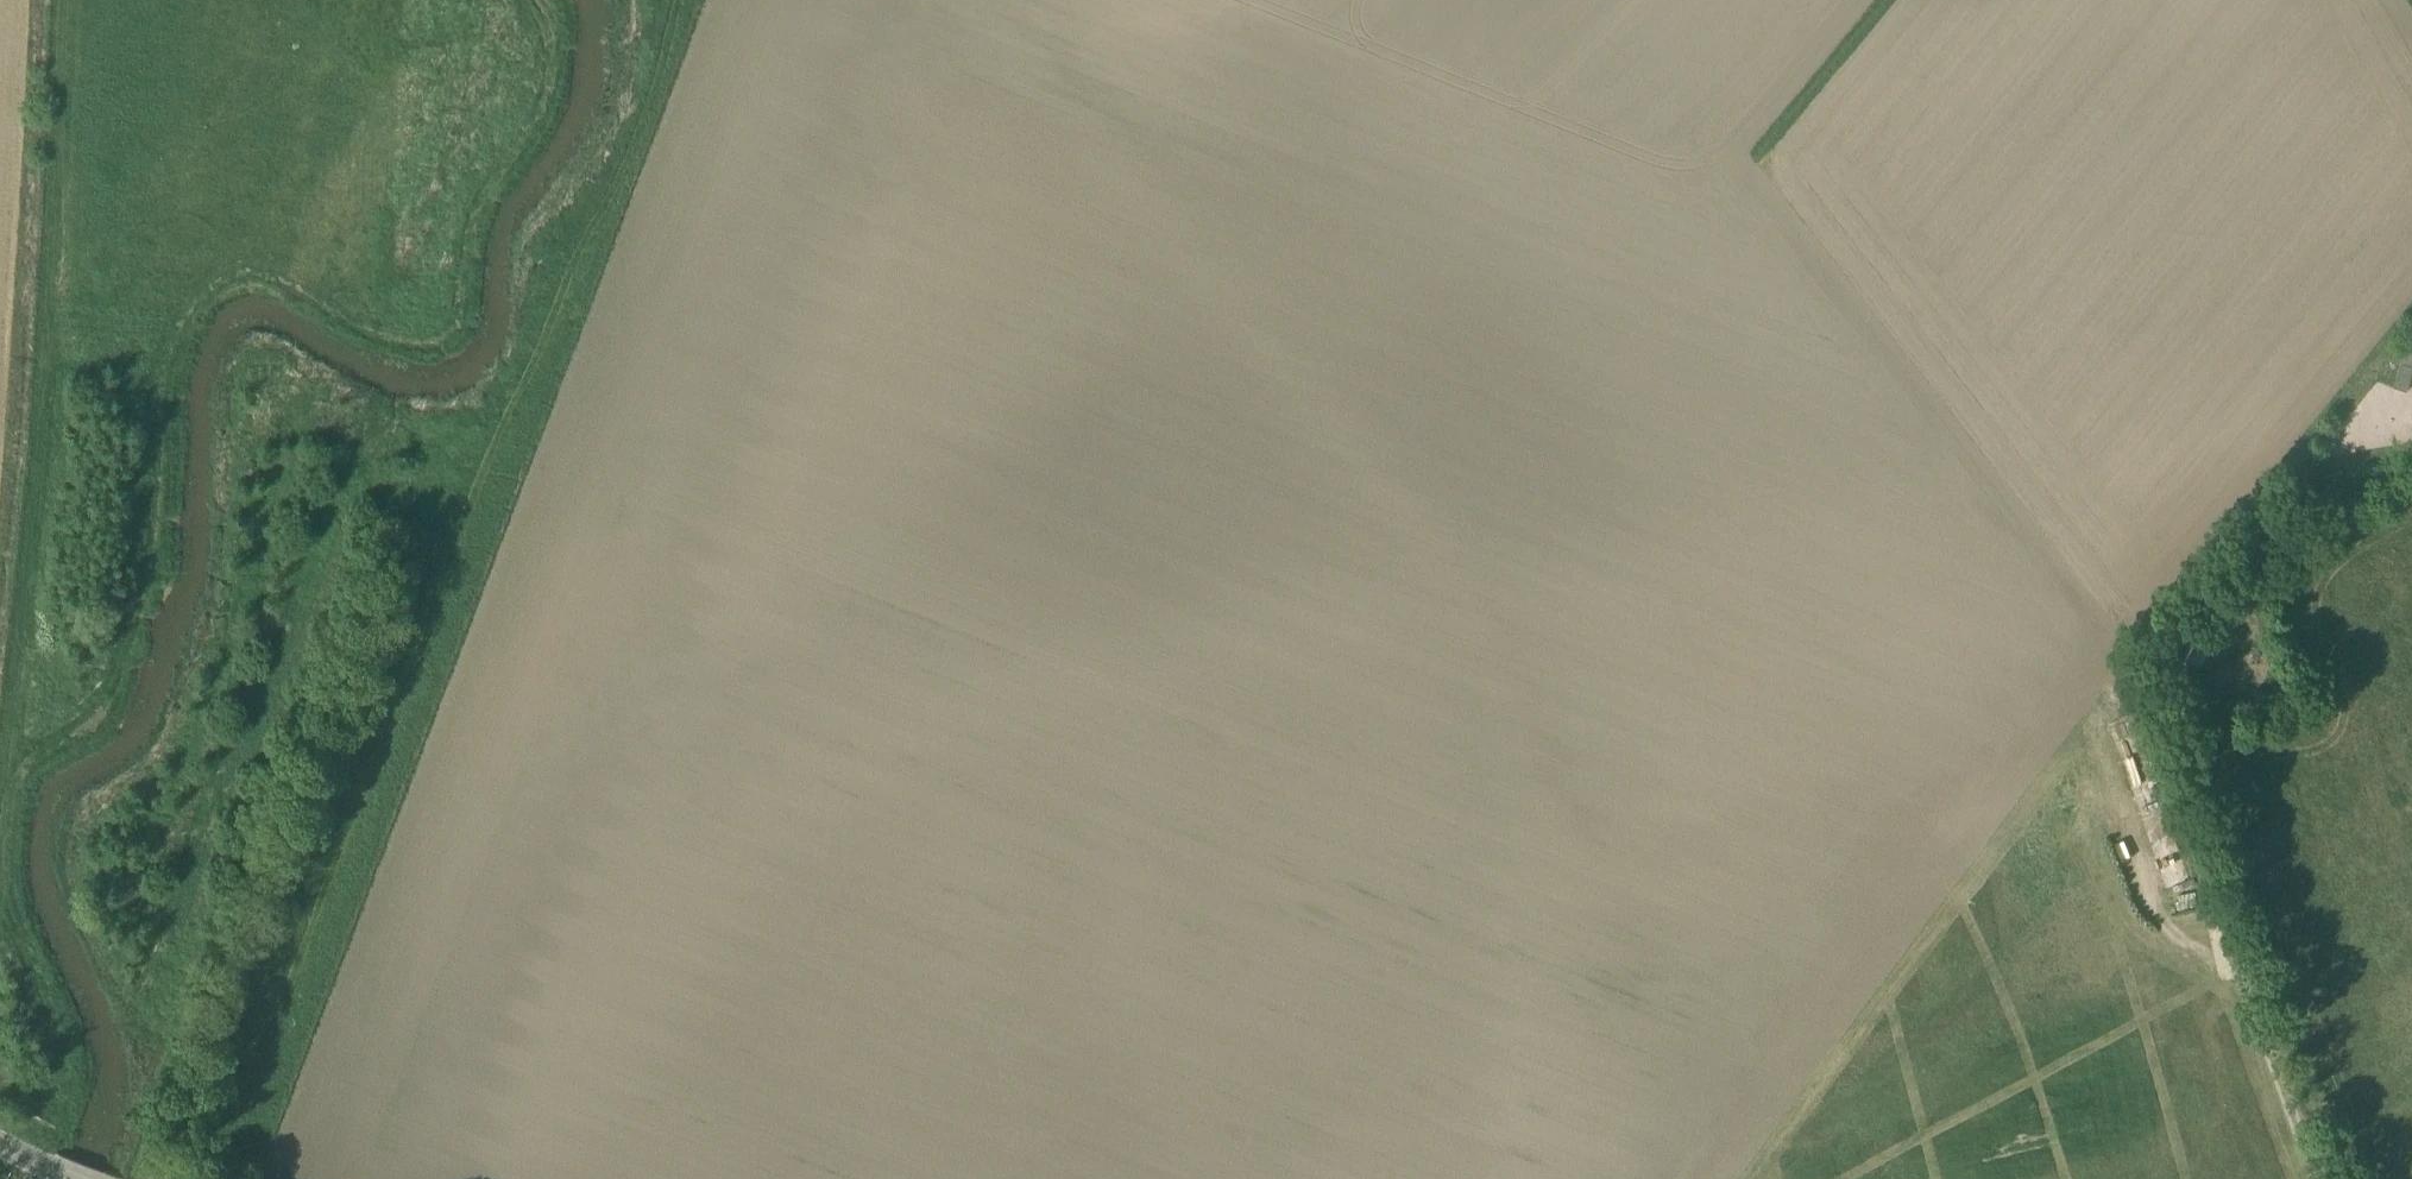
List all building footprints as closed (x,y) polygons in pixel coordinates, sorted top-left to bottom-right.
[(2401,362),(2411,365),(2411,343),(2407,341),(2404,353),(2401,362)] [(2408,389),(2411,375),(2411,365),(2401,362),(2394,387),(2407,391),(2408,389)]
